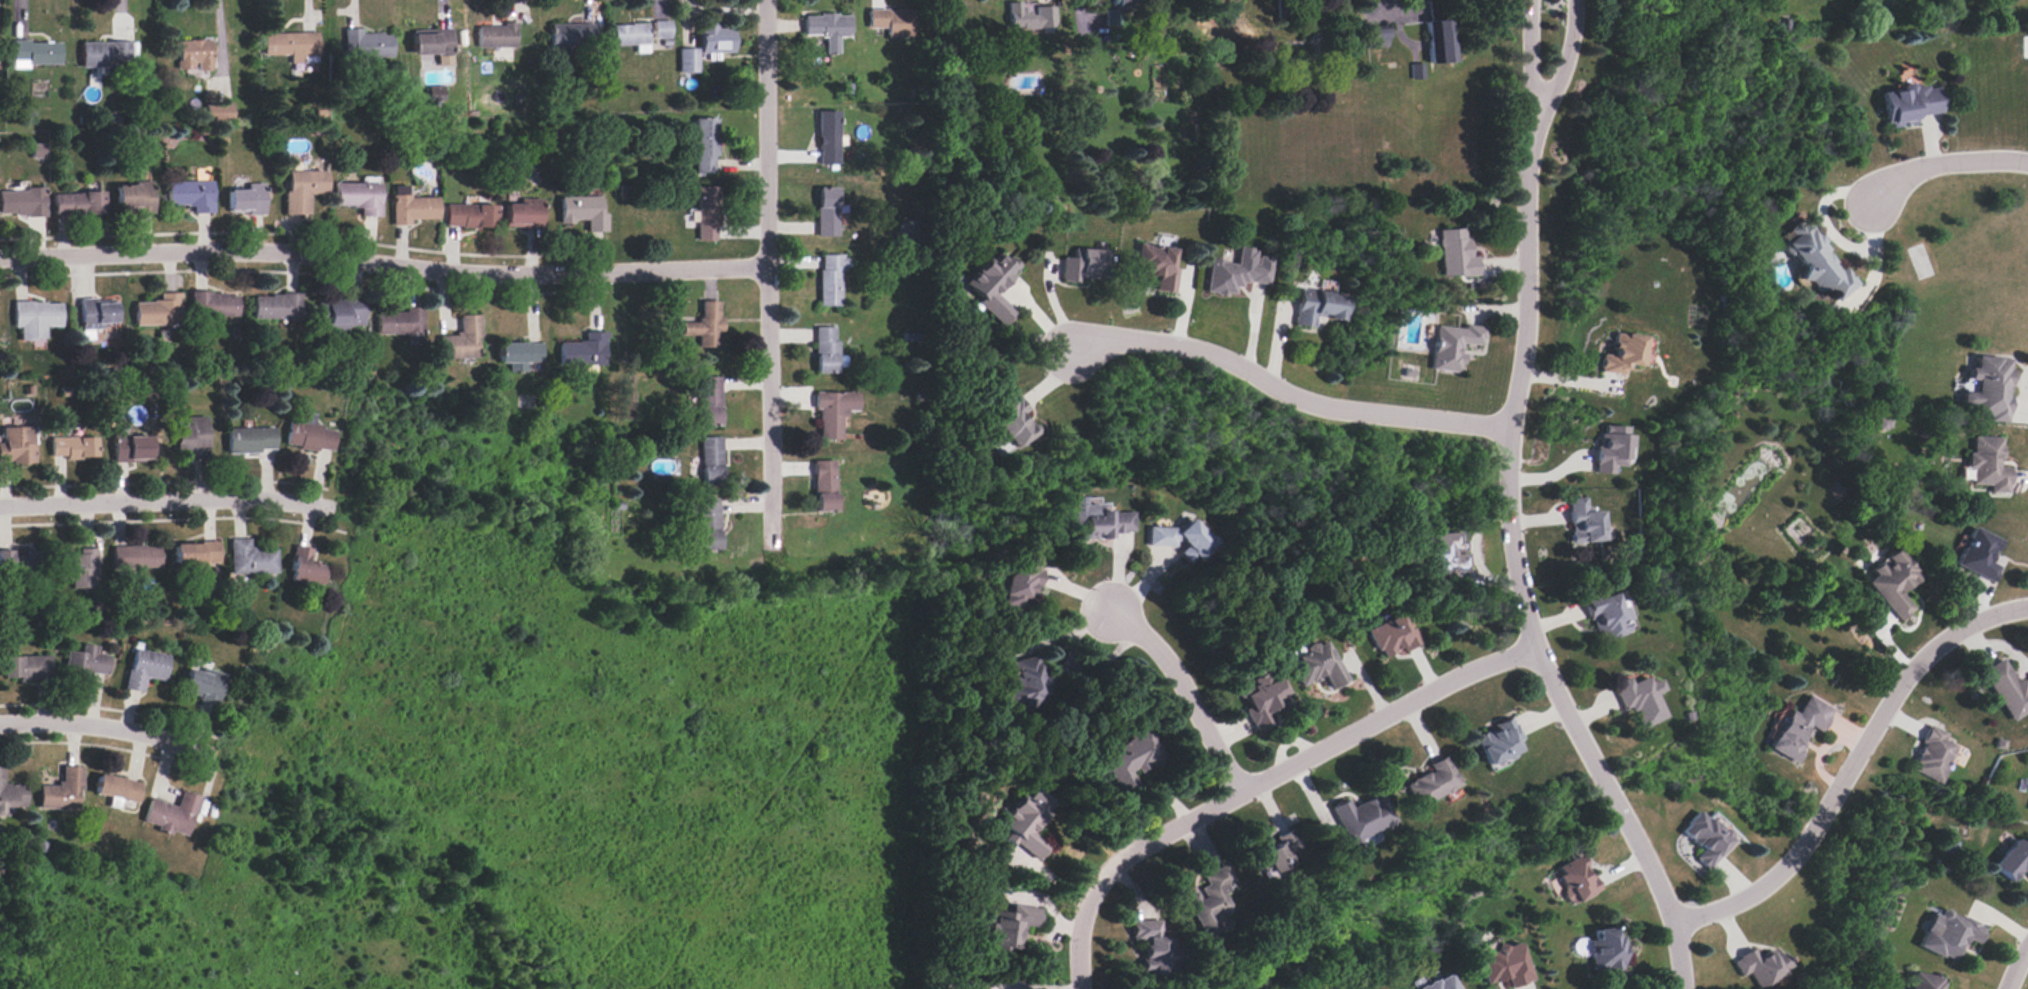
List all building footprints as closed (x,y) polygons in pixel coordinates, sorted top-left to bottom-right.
[(1109,9),(1102,9),(1103,24),(1117,23),(1117,10),(1123,10),(1123,8),(1126,7),(1126,5),(1136,5),(1136,0),(1109,0),(1109,9)] [(1005,2),(1007,26),(1019,26),(1019,30),(1054,27),(1052,5),(1033,6),(1034,13),(1028,14),(1028,10),(1024,10),(1024,7),(1020,8),(1019,1),(1005,2)] [(868,8),(868,28),(885,28),(885,37),(912,36),(911,10),(886,10),(886,8),(868,8)] [(803,16),(804,37),(826,37),(826,55),(840,55),(839,38),(850,37),(849,15),(803,16)] [(1424,20),(1428,63),(1448,61),(1445,18),(1424,20)] [(652,20),(652,38),(661,38),(661,46),(669,46),(669,20),(652,20)] [(699,21),(700,53),(732,52),(732,27),(716,27),(716,20),(699,21)] [(477,25),(477,47),(515,47),(515,27),(516,27),(516,21),(502,21),(502,25),(477,25)] [(611,25),(611,45),(647,44),(647,22),(629,23),(629,24),(611,25)] [(549,24),(549,46),(567,46),(567,53),(583,52),(582,42),(592,41),(592,23),(549,24)] [(1362,26),(1363,47),(1386,46),(1385,24),(1362,26)] [(342,27),(343,59),(391,57),(390,34),(381,34),(381,31),(360,32),(359,26),(342,27)] [(410,31),(411,55),(435,53),(435,56),(452,55),(450,28),(410,31)] [(261,33),(261,55),(288,54),(288,63),(316,62),(315,32),(261,33)] [(10,40),(11,59),(26,59),(26,63),(59,63),(58,43),(28,44),(28,39),(10,40)] [(78,41),(79,68),(111,67),(111,59),(129,59),(128,40),(78,41)] [(174,42),(175,68),(191,68),(191,61),(194,61),(195,68),(210,68),(209,41),(174,42)] [(678,48),(678,72),(697,72),(697,48),(678,48)] [(1409,63),(1409,78),(1422,78),(1422,63),(1409,63)] [(1939,84),(1882,91),(1886,123),(1943,115),(1939,84)] [(445,102),(444,85),(428,86),(428,102),(445,102)] [(231,125),(231,104),(204,104),(204,125),(231,125)] [(841,112),(818,112),(818,166),(841,166),(841,112)] [(717,119),(696,119),(696,175),(717,175),(717,119)] [(31,158),(44,158),(44,143),(31,143),(31,158)] [(308,215),(308,195),(324,195),(324,172),(284,172),(284,215),(308,215)] [(192,214),(212,214),(212,182),(166,182),(166,207),(192,207),(192,214)] [(114,185),(115,210),(135,210),(135,214),(151,214),(151,184),(114,185)] [(334,207),(359,207),(359,216),(378,216),(378,184),(334,184),(334,207)] [(261,187),(226,188),(227,216),(263,214),(261,187)] [(698,241),(719,241),(719,188),(698,188),(698,241)] [(43,217),(43,189),(0,189),(0,217),(43,217)] [(818,237),(838,237),(838,189),(818,189),(818,237)] [(53,193),(53,216),(103,216),(103,193),(53,193)] [(391,196),(391,224),(436,224),(436,196),(391,196)] [(559,222),(586,222),(586,231),(605,231),(606,213),(600,213),(600,197),(559,197),(559,222)] [(503,201),(503,228),(540,228),(540,201),(503,201)] [(495,228),(495,204),(445,204),(445,228),(495,228)] [(1837,302),(1858,283),(1802,220),(1777,242),(1822,292),(1825,289),(1837,302)] [(1478,277),(1477,256),(1469,257),(1467,228),(1439,230),(1441,278),(1478,277)] [(1172,293),(1178,249),(1138,243),(1134,275),(1157,278),(1155,291),(1172,293)] [(1104,249),(1078,249),(1077,257),(1063,257),(1062,280),(1104,280),(1104,249)] [(964,287),(1004,325),(1015,313),(995,294),(1019,269),(998,250),(964,287)] [(1210,260),(1206,293),(1234,296),(1236,282),(1268,286),(1272,254),(1237,250),(1236,263),(1210,260)] [(841,307),(841,255),(819,255),(819,307),(841,307)] [(1341,320),(1344,295),(1299,289),(1294,326),(1314,329),(1315,317),(1341,320)] [(135,303),(135,326),(181,326),(181,293),(159,293),(159,303),(135,303)] [(238,318),(238,293),(190,293),(191,318),(238,318)] [(253,294),(253,320),(300,320),(300,294),(253,294)] [(79,301),(80,330),(116,328),(114,299),(79,301)] [(317,300),(317,326),(363,326),(363,300),(317,300)] [(721,302),(701,301),(701,323),(682,323),(682,336),(700,336),(700,349),(721,349),(721,302)] [(13,328),(19,328),(19,341),(45,341),(45,327),(61,327),(61,302),(13,302),(13,328)] [(377,335),(422,336),(422,307),(403,307),(403,312),(377,312),(377,335)] [(438,360),(479,359),(478,315),(458,316),(459,336),(437,336),(438,360)] [(1430,371),(1460,374),(1463,345),(1481,347),(1483,329),(1435,324),(1430,371)] [(845,373),(845,356),(837,356),(837,327),(815,327),(815,373),(845,373)] [(606,332),(583,332),(583,342),(558,342),(558,366),(606,366),(606,332)] [(1644,335),(1613,333),(1611,354),(1601,353),(1599,373),(1624,375),(1625,366),(1641,367),(1644,335)] [(497,343),(497,364),(541,364),(541,343),(497,343)] [(2007,422),(2012,360),(1974,356),(1971,393),(1963,392),(1961,405),(1972,406),(1971,419),(2007,422)] [(699,426),(720,426),(720,378),(699,378),(699,426)] [(855,393),(816,393),(816,440),(840,440),(840,412),(855,412),(855,393)] [(991,414),(1016,449),(1040,431),(1016,397),(991,414)] [(335,431),(319,428),(320,424),(312,422),(313,414),(301,412),(300,421),(286,419),(283,445),(331,452),(335,431)] [(206,418),(174,418),(174,454),(189,454),(189,456),(206,456),(206,418)] [(1627,474),(1629,427),(1597,426),(1595,472),(1627,474)] [(34,427),(1,427),(1,443),(0,443),(0,464),(34,464),(34,427)] [(227,453),(273,453),(273,428),(227,428),(227,453)] [(149,462),(149,436),(112,436),(112,462),(149,462)] [(50,456),(64,456),(64,460),(97,459),(96,438),(49,438),(50,456)] [(700,486),(722,486),(722,438),(700,438),(700,486)] [(2009,495),(2009,468),(2000,468),(2000,438),(1970,438),(1970,468),(1971,468),(1971,485),(1990,485),(1990,495),(2009,495)] [(813,461),(814,511),(834,511),(834,461),(813,461)] [(1570,543),(1603,541),(1601,510),(1586,511),(1586,497),(1569,498),(1570,543)] [(1133,536),(1132,511),(1093,511),(1093,498),(1073,498),(1073,537),(1133,536)] [(689,552),(719,551),(718,500),(687,500),(687,517),(698,516),(698,534),(688,535),(689,552)] [(1146,527),(1146,546),(1172,547),(1175,544),(1181,544),(1181,553),(1191,565),(1213,545),(1189,517),(1178,527),(1146,527)] [(1956,565),(1993,583),(2000,567),(1991,563),(2002,540),(1974,527),(1956,565)] [(1469,573),(1466,533),(1427,535),(1430,575),(1469,573)] [(230,539),(230,574),(276,573),(276,549),(249,550),(249,539),(230,539)] [(219,542),(172,544),(173,566),(194,565),(194,574),(205,574),(205,564),(219,564),(219,542)] [(311,549),(294,546),(288,581),(320,586),(323,566),(309,564),(311,549)] [(160,569),(160,547),(112,547),(112,569),(160,569)] [(1900,623),(1915,610),(1901,594),(1921,577),(1897,549),(1871,572),(1875,576),(1866,583),(1900,623)] [(96,588),(96,550),(75,550),(75,556),(58,556),(58,583),(71,583),(71,588),(96,588)] [(9,572),(9,580),(42,580),(41,551),(23,551),(23,556),(11,556),(11,551),(0,552),(0,572),(9,572)] [(1031,611),(1039,562),(1011,557),(1002,606),(1031,611)] [(1626,606),(1620,608),(1615,593),(1585,602),(1598,642),(1633,631),(1626,606)] [(1367,631),(1383,662),(1417,644),(1402,614),(1367,631)] [(1330,689),(1347,681),(1327,641),(1288,661),(1301,688),(1324,677),(1330,689)] [(66,652),(63,680),(90,682),(91,674),(106,675),(107,656),(97,655),(97,647),(82,646),(81,653),(66,652)] [(163,682),(168,656),(132,649),(125,690),(142,693),(145,679),(163,682)] [(50,658),(1,658),(1,681),(50,681),(50,658)] [(1035,658),(997,670),(1011,715),(1049,704),(1035,658)] [(2010,722),(2027,711),(2027,680),(2018,686),(2002,659),(1980,672),(2010,722)] [(215,705),(223,676),(188,666),(180,695),(215,705)] [(1292,703),(1279,677),(1269,682),(1267,679),(1238,694),(1257,732),(1273,724),(1268,714),(1292,703)] [(1611,685),(1622,712),(1632,708),(1640,730),(1666,720),(1657,694),(1664,691),(1660,679),(1650,683),(1648,677),(1631,684),(1628,678),(1611,685)] [(1790,710),(1770,750),(1795,763),(1812,729),(1821,734),(1833,710),(1806,697),(1798,714),(1790,710)] [(1521,739),(1513,718),(1475,734),(1489,769),(1521,756),(1515,742),(1521,739)] [(1098,752),(1122,797),(1140,788),(1134,777),(1167,760),(1150,725),(1098,752)] [(1941,784),(1957,746),(1945,741),(1948,734),(1930,726),(1911,771),(1941,784)] [(1427,766),(1430,771),(1405,783),(1417,808),(1462,787),(1447,756),(1427,766)] [(38,809),(80,811),(82,767),(61,766),(61,787),(39,786),(38,809)] [(24,810),(24,786),(3,786),(3,767),(0,767),(0,810),(24,810)] [(93,794),(111,797),(109,807),(119,808),(121,801),(137,804),(141,783),(96,775),(93,794)] [(1022,795),(997,827),(1038,859),(1049,844),(1034,832),(1055,805),(1033,788),(1026,798),(1022,795)] [(186,838),(200,798),(181,791),(175,808),(150,799),(141,822),(186,838)] [(1351,809),(1348,800),(1332,807),(1350,846),(1395,825),(1382,795),(1351,809)] [(1692,858),(1707,871),(1732,839),(1697,812),(1680,834),(1699,849),(1692,858)] [(1253,852),(1265,879),(1295,866),(1289,854),(1300,849),(1293,834),(1253,852)] [(2022,847),(2027,841),(2027,875),(2022,869),(2008,885),(1989,867),(2013,839),(2022,847)] [(1599,891),(1584,860),(1555,873),(1569,905),(1599,891)] [(1186,896),(1203,939),(1231,928),(1226,916),(1234,913),(1225,888),(1234,885),(1227,866),(1202,875),(1207,888),(1186,896)] [(1040,909),(1012,905),(1011,914),(990,911),(984,952),(1018,957),(1023,927),(1037,929),(1040,909)] [(1920,948),(1955,962),(1964,938),(1978,944),(1985,926),(1936,908),(1920,948)] [(1142,942),(1143,977),(1180,976),(1178,932),(1161,933),(1161,921),(1131,922),(1132,942),(1142,942)] [(1621,970),(1619,927),(1591,929),(1593,972),(1621,970)] [(1533,980),(1521,942),(1477,957),(1486,985),(1507,978),(1510,988),(1533,980)] [(1731,961),(1740,978),(1749,974),(1757,988),(1782,976),(1780,972),(1790,967),(1780,948),(1769,954),(1767,950),(1755,956),(1752,950),(1731,961)] [(1947,978),(1912,973),(1910,988),(1945,988),(1947,978)] [(1452,975),(1421,988),(1458,988),(1452,975)]
